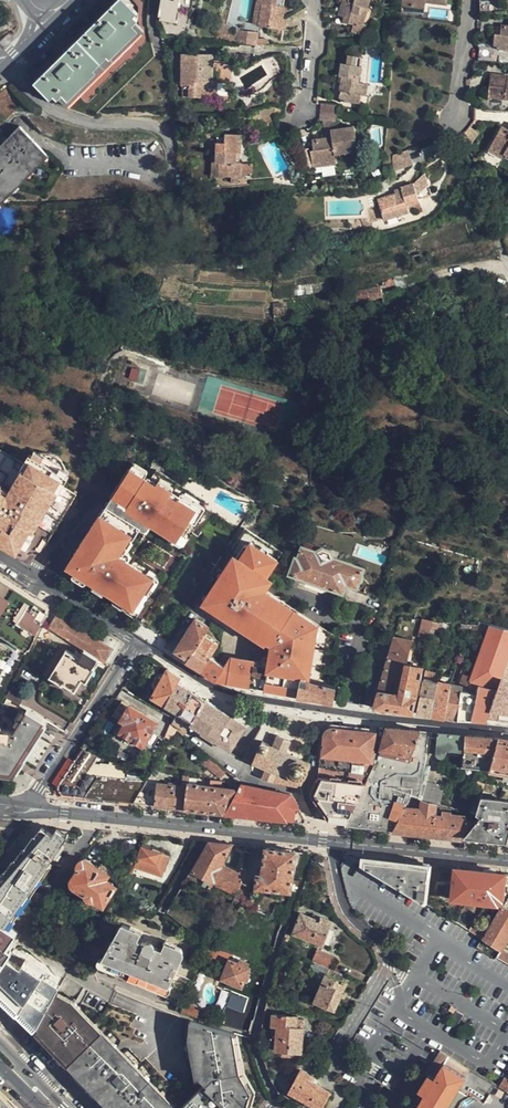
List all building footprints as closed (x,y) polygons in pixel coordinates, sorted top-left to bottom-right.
[(124,0),(120,0),(95,24),(35,83),(51,100),(54,96),(59,100),(63,95),(69,101),(96,73),(94,70),(107,57),(110,60),(138,32),(133,26),(138,21),(134,17),(138,14),(124,0)] [(159,16),(163,17),(163,20),(175,22),(178,0),(162,0),(159,16)] [(258,26),(263,0),(258,0),(253,25),(258,26)] [(258,26),(283,31),(285,20),(283,19),(285,10),(283,10),(285,0),(263,0),(258,26)] [(365,17),(365,16),(369,0),(348,0),(348,2),(343,1),(342,3),(339,16),(344,18),(343,22),(352,25),(365,17)] [(402,6),(425,9),(426,3),(447,5),(448,0),(402,0),(402,6)] [(481,13),(496,13),(496,2),(481,2),(481,13)] [(365,17),(352,25),(353,25),(361,28),(365,17)] [(359,35),(361,28),(353,25),(351,33),(359,35)] [(255,30),(241,27),(238,42),(253,44),(255,30)] [(501,27),(500,35),(495,34),(493,45),(499,46),(498,49),(507,50),(507,27),(501,27)] [(183,55),(183,86),(190,86),(190,98),(217,98),(217,82),(213,82),(213,55),(183,55)] [(362,97),(363,85),(361,84),(358,84),(359,77),(361,77),(362,67),(359,67),(360,58),(348,56),(347,64),(342,64),(340,77),(342,77),(340,99),(345,99),(344,102),(356,103),(356,96),(362,97)] [(491,75),(488,98),(503,99),(505,97),(507,98),(507,77),(491,75)] [(320,113),(337,115),(337,106),(321,104),(320,113)] [(337,115),(320,113),(319,121),(322,121),(329,122),(336,122),(337,115)] [(275,117),(261,122),(263,131),(277,128),(275,117)] [(322,121),(325,139),(332,138),(331,131),(329,122),(322,121)] [(332,138),(325,139),(312,141),(313,151),(310,151),(314,168),(336,165),(335,155),(358,151),(354,127),(331,131),(332,138)] [(209,128),(194,128),(194,138),(210,138),(209,128)] [(507,156),(507,131),(502,128),(489,151),(502,158),(504,154),(507,156)] [(0,148),(0,202),(47,156),(20,129),(0,148)] [(478,134),(470,129),(461,140),(469,146),(478,134)] [(288,138),(284,131),(275,134),(279,142),(288,138)] [(241,163),(239,163),(236,163),(236,154),(240,154),(241,154),(241,136),(225,135),(225,139),(217,138),(217,162),(213,163),(212,176),(232,177),(231,183),(239,183),(239,177),(241,177),(241,163)] [(409,151),(391,156),(395,170),(413,165),(409,151)] [(425,175),(414,184),(417,196),(428,186),(425,175)] [(417,196),(414,184),(400,189),(401,193),(395,195),(379,200),(381,207),(367,211),(371,222),(384,218),(385,219),(409,212),(407,206),(419,203),(418,199),(431,196),(428,186),(417,196)] [(412,256),(420,255),(418,248),(411,250),(412,256)] [(420,254),(420,255),(412,256),(414,266),(423,264),(420,254)] [(357,303),(382,295),(378,285),(354,292),(357,303)] [(342,303),(351,301),(350,292),(341,294),(342,303)] [(9,547),(15,537),(37,550),(44,539),(46,540),(75,493),(63,486),(69,477),(67,476),(69,472),(66,469),(64,464),(60,459),(56,456),(51,453),(46,452),(41,452),(38,453),(34,451),(32,455),(30,454),(24,463),(0,448),(0,541),(9,547)] [(67,566),(135,611),(148,591),(151,593),(161,579),(168,583),(189,550),(181,544),(201,513),(198,511),(206,499),(156,467),(150,477),(131,464),(67,566)] [(260,589),(283,554),(244,528),(194,610),(226,630),(219,662),(224,666),(215,681),(297,695),(301,677),(332,685),(340,640),(260,589)] [(9,547),(30,560),(34,555),(37,550),(15,537),(9,547)] [(356,587),(363,569),(327,557),(326,555),(303,546),(298,558),(296,557),(289,574),(343,592),(347,584),(356,587)] [(135,611),(67,566),(62,573),(132,621),(137,614),(135,611)] [(7,698),(13,684),(42,623),(49,608),(34,598),(11,635),(1,629),(24,592),(0,577),(0,711),(7,698)] [(34,598),(24,592),(1,629),(11,635),(34,598)] [(97,659),(105,664),(114,649),(57,613),(48,627),(84,650),(97,659)] [(189,659),(205,637),(210,627),(196,618),(176,650),(175,650),(189,659)] [(431,630),(432,621),(425,620),(423,628),(431,630)] [(479,621),(478,624),(477,624),(475,633),(480,634),(485,636),(482,643),(470,676),(465,674),(462,683),(471,687),(470,688),(478,690),(477,694),(472,719),(487,720),(489,716),(492,706),(492,705),(497,691),(507,660),(507,629),(497,626),(483,623),(479,621)] [(467,638),(469,631),(462,629),(460,636),(467,638)] [(374,707),(414,713),(423,667),(407,663),(412,640),(394,636),(386,664),(378,691),(374,707)] [(186,663),(200,672),(210,656),(218,645),(205,637),(189,659),(186,663)] [(97,659),(84,650),(79,658),(68,651),(50,676),(62,684),(64,683),(75,690),(85,675),(89,678),(95,669),(92,667),(97,659)] [(200,672),(215,681),(224,666),(219,662),(210,656),(200,672)] [(497,691),(507,693),(507,660),(497,691)] [(181,678),(167,669),(164,674),(161,673),(160,674),(157,675),(152,683),(152,688),(155,690),(151,697),(165,706),(178,683),(181,678)] [(416,713),(431,716),(438,682),(437,682),(439,675),(426,672),(424,679),(423,678),(416,713)] [(450,685),(453,678),(439,675),(437,682),(438,682),(450,685)] [(332,685),(301,677),(297,695),(333,701),(337,686),(332,685)] [(431,716),(445,718),(450,685),(438,682),(431,716)] [(195,694),(178,683),(165,706),(161,712),(163,712),(173,718),(170,725),(177,730),(184,736),(191,724),(201,731),(202,732),(231,750),(245,726),(195,694)] [(7,698),(20,705),(27,693),(13,684),(7,698)] [(445,718),(458,720),(461,691),(461,687),(450,685),(445,718)] [(163,712),(161,712),(128,691),(113,714),(125,722),(120,732),(143,746),(163,712)] [(472,720),(472,719),(477,694),(461,691),(458,720),(472,720)] [(497,691),(492,705),(492,706),(489,716),(507,719),(507,693),(497,691)] [(11,771),(14,768),(45,720),(27,710),(14,731),(0,729),(0,770),(11,771)] [(320,757),(373,762),(374,753),(376,732),(331,727),(323,732),(320,757)] [(421,731),(386,727),(380,754),(410,761),(421,731)] [(345,826),(392,831),(405,808),(411,796),(423,799),(427,782),(431,766),(428,765),(432,732),(421,731),(410,761),(380,754),(376,763),(346,822),(345,826)] [(466,735),(438,732),(436,753),(438,755),(439,756),(441,756),(443,756),(444,755),(445,753),(445,750),(445,747),(464,749),(466,735)] [(479,736),(466,735),(464,749),(463,766),(490,769),(498,738),(479,736)] [(273,783),(300,788),(302,788),(311,764),(306,763),(285,753),(290,742),(277,736),(271,748),(268,746),(269,745),(262,742),(258,749),(252,763),(254,765),(255,763),(266,768),(262,778),(273,783)] [(498,738),(490,769),(504,772),(507,772),(507,739),(498,738)] [(62,796),(134,802),(137,794),(146,781),(87,773),(100,754),(84,746),(58,787),(58,788),(62,796)] [(227,770),(206,753),(200,762),(221,777),(227,770)] [(304,799),(313,819),(346,822),(376,763),(373,762),(320,757),(318,777),(310,794),(311,795),(304,799)] [(212,810),(224,811),(241,783),(238,782),(233,788),(227,787),(227,780),(181,775),(180,780),(183,780),(182,785),(151,783),(144,796),(144,803),(212,810)] [(427,782),(423,799),(437,803),(440,804),(444,786),(427,782)] [(283,817),(303,819),(304,818),(304,816),(291,794),(241,783),(224,811),(283,817)] [(481,798),(482,795),(476,793),(470,812),(476,814),(481,798)] [(476,814),(481,816),(475,824),(466,835),(507,839),(507,837),(507,801),(503,801),(498,800),(481,798),(476,814)] [(441,836),(463,839),(466,835),(475,824),(467,822),(467,817),(452,815),(452,813),(436,811),(437,803),(423,799),(421,809),(405,808),(392,831),(411,833),(441,836)] [(7,925),(67,836),(56,830),(52,835),(41,828),(35,836),(34,835),(25,848),(23,847),(15,860),(13,859),(5,871),(4,870),(0,876),(0,921),(7,925)] [(205,838),(190,877),(234,894),(242,873),(224,866),(231,847),(205,838)] [(142,848),(135,867),(136,867),(161,876),(168,857),(142,848)] [(296,853),(266,849),(263,875),(258,875),(257,887),(291,890),(296,853)] [(77,866),(77,871),(70,881),(70,884),(71,887),(84,894),(84,897),(85,900),(86,902),(89,903),(91,903),(93,903),(95,901),(103,907),(116,886),(106,879),(112,870),(101,864),(99,867),(85,858),(81,860),(77,866)] [(373,860),(367,859),(367,867),(427,904),(430,878),(432,866),(373,860)] [(129,865),(126,871),(133,874),(136,867),(135,867),(129,865)] [(457,869),(454,899),(502,905),(505,902),(506,894),(507,894),(507,874),(464,870),(457,869)] [(505,905),(489,932),(484,939),(501,950),(503,951),(507,942),(507,907),(505,905)] [(319,920),(312,918),(300,913),(293,933),(323,945),(332,922),(320,917),(319,920)] [(458,923),(470,931),(474,924),(462,917),(458,923)] [(0,921),(0,969),(15,947),(9,944),(17,932),(7,925),(0,921)] [(484,939),(489,932),(474,923),(474,924),(470,931),(482,938),(484,939)] [(140,932),(122,925),(103,959),(168,986),(182,955),(182,953),(181,950),(178,948),(166,943),(162,951),(154,947),(154,945),(153,943),(152,941),(150,940),(148,940),(146,941),(144,943),(136,940),(140,932)] [(227,952),(210,945),(203,960),(212,963),(214,959),(222,962),(227,952)] [(313,959),(332,967),(336,958),(317,950),(313,959)] [(503,951),(501,950),(497,957),(507,964),(507,954),(503,951)] [(24,958),(22,961),(41,973),(43,970),(24,958)] [(247,967),(248,963),(240,960),(239,963),(230,960),(222,979),(242,987),(249,968),(247,967)] [(19,988),(25,993),(35,999),(47,983),(54,988),(62,977),(46,966),(43,970),(41,973),(22,961),(3,989),(13,997),(19,988)] [(328,969),(326,974),(346,982),(348,977),(328,969)] [(342,992),(346,982),(326,974),(314,1002),(334,1011),(339,997),(342,992)] [(29,1009),(35,999),(25,993),(19,1001),(29,1009)] [(231,993),(226,1007),(243,1012),(248,998),(231,993)] [(55,996),(37,1028),(70,1062),(91,1025),(70,1003),(55,996)] [(183,1014),(200,1019),(202,1012),(182,1006),(180,1012),(183,1014)] [(301,1053),(303,1028),(297,1027),(297,1019),(297,1016),(273,1014),(271,1026),(277,1026),(276,1051),(283,1051),(301,1053)] [(246,1105),(250,1092),(239,1072),(232,1034),(194,1022),(192,1036),(199,1078),(207,1086),(185,1107),(243,1107),(246,1105)] [(70,1062),(115,1107),(170,1107),(91,1025),(70,1062)] [(407,1106),(410,1107),(449,1107),(454,1100),(460,1104),(462,1101),(469,1097),(472,1096),(484,1103),(494,1085),(440,1051),(410,1101),(407,1106)] [(292,1074),(297,1077),(300,1070),(296,1068),(292,1074)] [(300,1070),(297,1077),(289,1091),(319,1107),(322,1107),(330,1092),(313,1082),(309,1080),(311,1075),(301,1070),(300,1070)] [(507,1092),(507,1079),(505,1077),(499,1087),(507,1092)] [(0,1092),(0,1107),(16,1107),(0,1092)]
